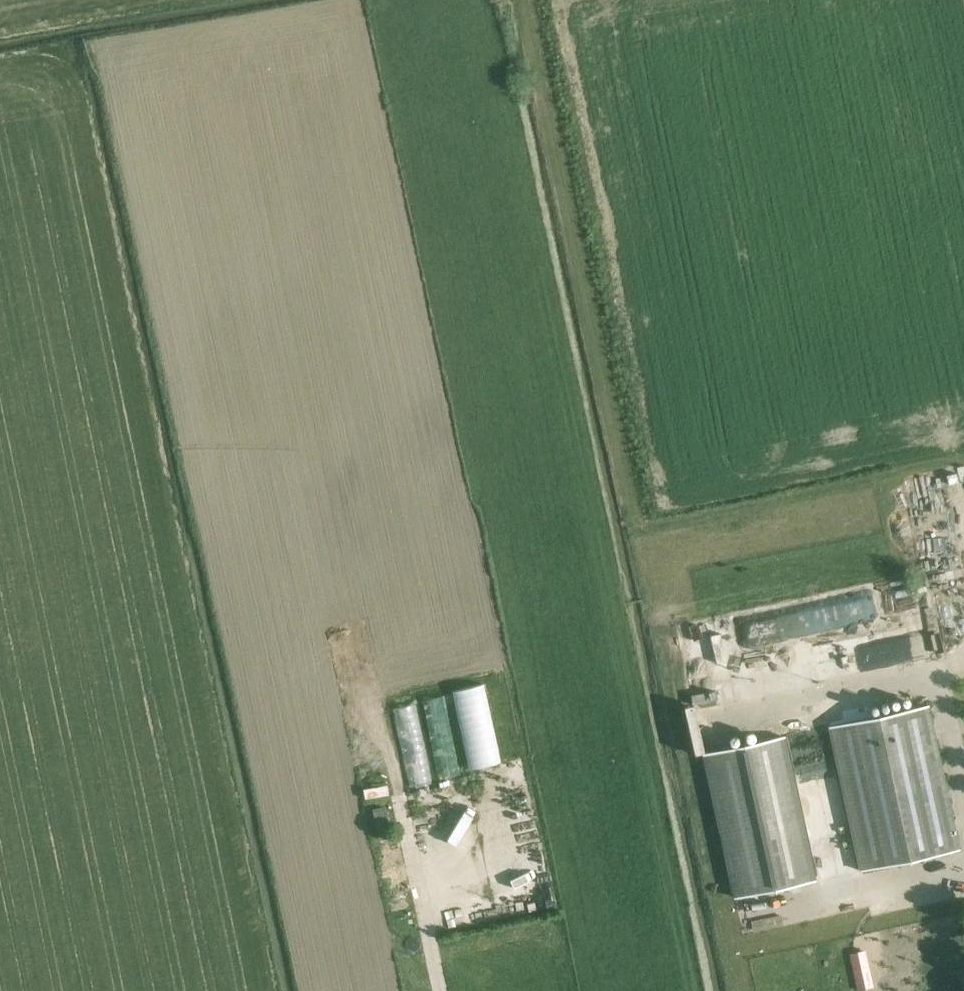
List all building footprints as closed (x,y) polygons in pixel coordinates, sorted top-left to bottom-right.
[(484,684),(452,691),(469,770),(501,763),(484,684)] [(443,695),(423,700),(429,726),(449,721),(443,695)] [(408,786),(432,781),(417,702),(394,707),(408,786)] [(683,705),(695,752),(704,750),(692,703),(683,705)] [(830,726),(861,871),(959,850),(927,705),(830,726)] [(705,753),(736,898),(814,881),(783,736),(705,753)] [(849,954),(857,990),(858,990),(873,988),(865,950),(849,954)]
